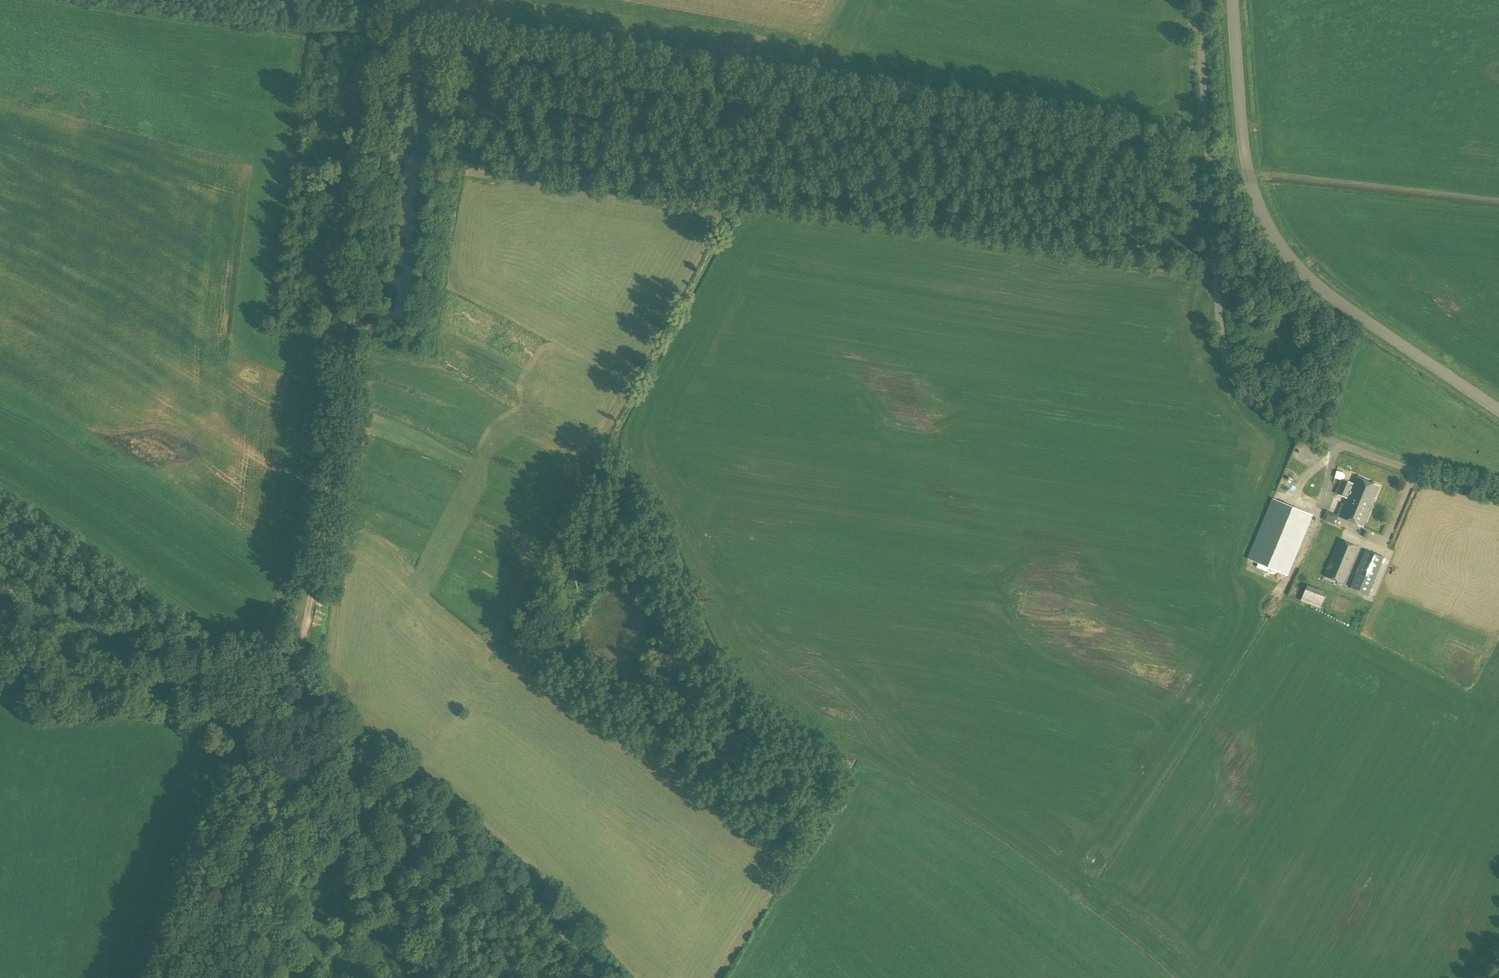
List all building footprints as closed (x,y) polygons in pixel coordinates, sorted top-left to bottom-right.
[(1379,486),(1357,477),(1353,485),(1341,480),(1336,494),(1347,499),(1339,517),(1363,527),(1375,498),(1374,497),(1379,486)] [(1288,576),(1313,515),(1273,498),(1248,559),(1288,576)] [(1343,584),(1359,547),(1340,539),(1324,576),(1343,584)] [(1369,595),(1384,557),(1365,549),(1350,587),(1369,595)]
